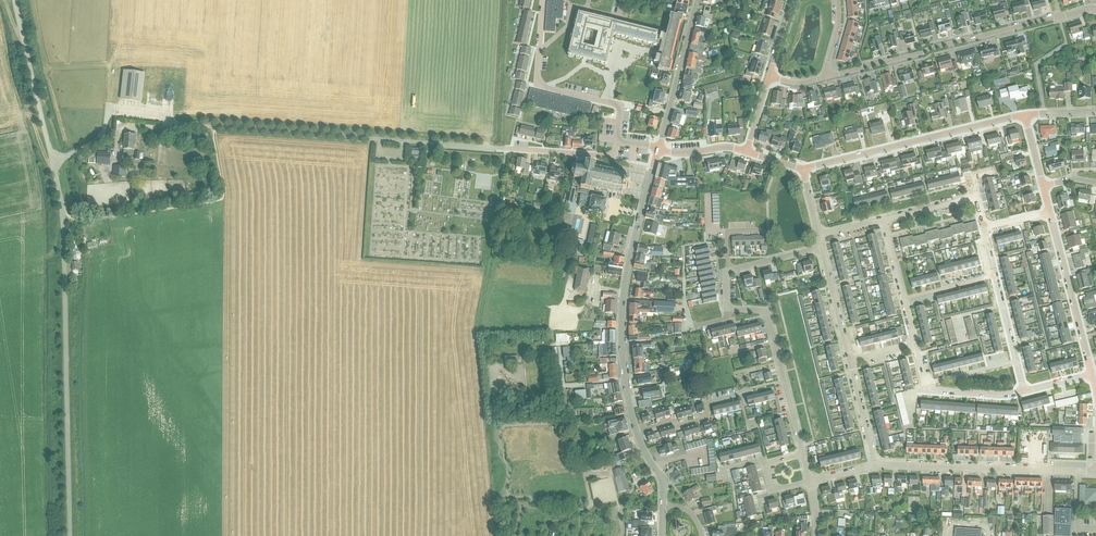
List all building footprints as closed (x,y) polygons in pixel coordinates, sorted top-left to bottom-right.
[(523,0),(521,0),(520,7),(523,8),(523,9),(527,10),(527,9),(528,9),(530,2),(523,0)] [(545,32),(555,32),(556,19),(563,19),(564,0),(547,0),(545,32)] [(678,14),(684,16),(686,16),(687,12),(688,11),(689,9),(688,7),(690,0),(689,0),(673,0),(674,2),(677,3),(676,7),(668,5),(667,12),(669,12),(678,14)] [(781,3),(772,0),(769,9),(767,9),(765,15),(774,18),(775,14),(778,15),(779,11),(778,10),(781,3)] [(861,3),(861,0),(847,2),(848,10),(858,9),(858,3),(861,3)] [(879,0),(873,0),(874,2),(870,3),(870,10),(878,8),(878,6),(878,5),(880,5),(879,0)] [(1029,6),(1028,0),(1023,0),(1024,2),(1012,4),(1015,14),(1022,12),(1022,13),(1027,12),(1025,7),(1029,6)] [(1034,10),(1038,9),(1041,8),(1046,7),(1045,0),(1031,0),(1034,10)] [(1005,12),(1009,11),(1007,3),(1000,4),(1000,7),(999,10),(998,9),(993,11),(993,9),(995,20),(1000,19),(999,18),(1006,16),(1005,12)] [(695,26),(706,29),(708,26),(710,20),(712,20),(713,16),(709,15),(711,8),(705,6),(703,14),(704,14),(703,18),(697,17),(695,26)] [(527,10),(523,9),(523,10),(525,11),(523,18),(531,20),(533,12),(527,11),(527,10)] [(858,9),(848,10),(849,18),(862,17),(862,14),(859,14),(858,9)] [(591,15),(578,12),(576,22),(573,34),(568,55),(581,58),(582,58),(591,60),(595,62),(606,64),(610,51),(613,37),(614,35),(643,42),(661,46),(660,49),(659,54),(661,55),(662,55),(661,56),(656,55),(654,62),(660,64),(658,69),(658,70),(662,71),(663,70),(670,71),(672,64),(672,61),(671,61),(672,57),(681,22),(682,23),(684,16),(678,14),(678,16),(672,14),(671,14),(670,20),(667,32),(667,33),(667,34),(622,23),(621,23),(618,22),(617,22),(608,20),(606,19),(593,16),(591,15)] [(965,21),(968,20),(966,12),(961,13),(962,17),(957,18),(959,29),(967,27),(965,21)] [(974,15),(974,13),(970,14),(972,22),(975,21),(976,25),(980,24),(980,23),(988,21),(986,12),(974,15)] [(531,20),(523,18),(521,26),(529,28),(531,20)] [(775,22),(765,19),(763,23),(765,24),(762,34),(770,37),(775,22)] [(847,29),(857,31),(858,26),(864,28),(865,24),(863,24),(862,24),(849,20),(847,29)] [(949,21),(938,23),(940,32),(941,32),(941,34),(948,32),(947,30),(951,29),(949,21)] [(930,26),(919,28),(921,38),(928,36),(928,37),(933,36),(932,32),(935,31),(933,22),(929,23),(930,26)] [(1076,24),(1069,26),(1073,39),(1078,37),(1078,36),(1083,35),(1085,41),(1091,39),(1087,28),(1083,29),(1081,22),(1076,24)] [(529,28),(521,26),(519,34),(528,36),(529,28)] [(695,26),(691,44),(697,45),(698,42),(702,43),(703,37),(699,36),(700,33),(705,34),(706,29),(695,26)] [(857,31),(847,29),(845,36),(858,40),(859,38),(855,37),(857,31)] [(734,30),(731,38),(739,40),(741,33),(734,30)] [(895,36),(887,38),(890,49),(897,47),(896,40),(899,39),(897,31),(894,32),(895,36)] [(906,40),(907,44),(916,42),(913,34),(907,35),(906,33),(904,34),(904,33),(900,33),(902,41),(906,40)] [(528,36),(519,34),(517,43),(525,45),(528,36)] [(762,43),(763,39),(756,36),(755,41),(758,42),(755,53),(764,56),(768,44),(762,43)] [(858,40),(845,36),(842,44),(852,47),(854,42),(857,43),(858,40)] [(879,45),(882,44),(880,36),(875,37),(876,41),(870,42),(873,53),(880,51),(879,45)] [(1023,46),(1027,45),(1025,38),(1020,39),(1020,40),(1006,44),(1008,53),(1014,52),(1017,51),(1018,56),(1025,54),(1024,49),(1023,46)] [(691,44),(686,71),(693,72),(692,73),(701,74),(702,70),(701,70),(702,66),(703,66),(703,65),(709,66),(710,61),(706,60),(706,57),(705,56),(706,54),(703,53),(704,48),(706,48),(707,44),(702,43),(698,42),(697,45),(691,44)] [(842,44),(840,52),(853,56),(856,57),(857,57),(858,54),(856,54),(854,53),(851,52),(852,47),(842,44)] [(523,46),(521,55),(527,56),(527,55),(530,55),(532,49),(523,46)] [(980,49),(982,58),(995,55),(995,57),(1000,56),(997,47),(993,48),(993,46),(988,47),(985,48),(980,49)] [(975,50),(958,54),(959,57),(958,57),(959,58),(961,65),(973,62),(974,67),(979,66),(975,50)] [(853,56),(840,52),(838,60),(848,63),(849,57),(853,58),(853,56)] [(527,56),(521,55),(519,63),(528,65),(530,58),(527,57),(527,56)] [(950,56),(938,59),(941,72),(945,71),(945,69),(953,67),(950,56)] [(752,67),(761,70),(762,64),(757,63),(758,60),(751,57),(749,63),(753,64),(752,67)] [(528,65),(519,63),(517,71),(523,72),(523,71),(526,72),(528,65)] [(922,71),(918,72),(920,81),(925,80),(924,76),(935,73),(933,63),(925,65),(921,66),(922,71)] [(761,70),(752,67),(750,71),(747,70),(745,75),(753,78),(754,74),(759,76),(761,70)] [(146,73),(124,70),(121,99),(143,102),(146,73)] [(671,75),(658,72),(653,70),(652,74),(659,75),(659,74),(661,74),(659,83),(668,86),(668,85),(669,85),(670,83),(669,82),(671,75)] [(905,70),(899,72),(902,82),(915,79),(913,73),(914,73),(913,72),(912,70),(905,72),(905,70)] [(523,72),(517,71),(515,79),(524,81),(526,74),(523,73),(523,72)] [(693,72),(686,71),(682,89),(687,90),(687,89),(689,90),(692,90),(694,80),(697,80),(698,75),(695,74),(692,74),(692,73),(693,72)] [(893,87),(897,86),(895,77),(891,78),(890,74),(882,76),(885,89),(890,88),(889,87),(893,86),(893,87)] [(871,79),(863,81),(867,94),(867,97),(872,96),(871,93),(870,91),(874,91),(875,95),(879,94),(882,93),(879,82),(877,83),(876,82),(872,83),(871,79)] [(517,82),(515,90),(522,92),(522,90),(525,91),(527,84),(517,82)] [(850,84),(843,86),(845,95),(857,92),(857,95),(858,94),(859,97),(861,97),(861,94),(859,86),(856,87),(855,83),(850,84)] [(718,92),(716,84),(703,87),(706,95),(718,92)] [(899,87),(902,99),(907,98),(904,85),(899,87)] [(1050,99),(1058,98),(1058,100),(1064,100),(1064,89),(1056,89),(1055,86),(1050,86),(1050,89),(1050,99)] [(824,90),(826,99),(833,98),(834,100),(842,98),(840,88),(836,88),(836,87),(831,88),(831,89),(824,90)] [(1020,99),(1029,97),(1028,92),(1030,92),(1029,88),(1019,90),(1018,87),(1008,89),(1011,99),(1020,97),(1020,99)] [(527,105),(588,120),(592,104),(531,88),(527,105)] [(1091,92),(1091,88),(1079,89),(1080,95),(1079,95),(1079,99),(1091,99),(1091,92)] [(515,90),(514,98),(523,100),(524,93),(522,93),(522,92),(515,90)] [(1008,96),(1007,90),(1000,91),(1002,98),(1008,96)] [(653,91),(650,101),(649,107),(652,108),(653,105),(655,106),(657,105),(660,106),(660,104),(663,104),(666,94),(656,91),(653,91)] [(687,92),(681,91),(679,100),(690,103),(692,93),(688,92),(687,92)] [(783,93),(774,92),(773,99),(772,104),(781,105),(780,108),(785,109),(786,100),(782,100),(783,93)] [(808,94),(810,104),(814,104),(815,107),(821,106),(820,98),(817,99),(815,92),(808,94)] [(790,104),(790,108),(793,109),(794,107),(804,108),(803,95),(798,95),(798,97),(790,96),(790,104)] [(993,105),(991,95),(977,99),(980,109),(993,105)] [(514,98),(512,106),(518,108),(518,106),(521,107),(523,100),(514,98)] [(954,101),(957,114),(969,112),(965,98),(954,101)] [(938,119),(945,117),(943,106),(944,106),(945,107),(949,106),(947,99),(943,100),(944,103),(942,104),(935,105),(937,114),(931,115),(933,120),(938,119)] [(917,118),(914,105),(908,106),(910,113),(903,114),(905,121),(901,122),(903,127),(906,126),(906,127),(915,125),(914,121),(913,121),(913,119),(917,118)] [(518,108),(512,106),(510,114),(519,117),(520,109),(518,109),(518,108)] [(682,115),(674,113),(671,123),(679,126),(682,115)] [(881,121),(870,124),(873,135),(885,132),(883,123),(886,122),(884,113),(879,114),(880,117),(881,121)] [(657,128),(658,122),(656,121),(657,118),(650,116),(648,126),(657,128)] [(740,134),(739,128),(743,128),(742,119),(738,119),(739,125),(731,125),(731,126),(728,127),(729,136),(734,135),(734,134),(735,134),(735,135),(740,134)] [(526,136),(528,127),(522,125),(521,129),(517,128),(516,134),(526,136)] [(670,129),(667,138),(672,139),(674,140),(675,136),(678,137),(678,134),(676,134),(677,131),(679,131),(680,127),(672,125),(672,128),(671,129),(670,129)] [(716,137),(716,135),(723,135),(722,125),(710,127),(710,137),(716,137)] [(846,132),(845,133),(847,141),(859,138),(858,134),(863,133),(861,125),(854,126),(852,127),(853,131),(846,132)] [(1077,136),(1077,134),(1085,133),(1084,125),(1071,125),(1072,131),(1072,133),(1072,136),(1077,136)] [(1056,134),(1055,126),(1040,127),(1041,131),(1042,131),(1042,139),(1049,139),(1049,135),(1056,134)] [(535,128),(528,127),(526,136),(534,138),(536,132),(534,131),(535,128)] [(563,127),(563,132),(566,132),(566,131),(569,131),(569,136),(565,136),(565,139),(564,147),(571,147),(573,127),(563,127)] [(536,132),(534,138),(542,140),(545,131),(538,129),(537,132),(536,132)] [(766,134),(761,133),(759,141),(766,143),(767,139),(770,140),(772,135),(772,133),(773,132),(767,130),(766,134)] [(791,131),(787,142),(791,143),(794,144),(792,152),(799,154),(801,146),(798,145),(799,142),(797,141),(793,140),(796,132),(793,132),(791,131)] [(1020,139),(1018,131),(1010,132),(1010,136),(1007,136),(1009,145),(1013,144),(1012,141),(1020,139)] [(126,134),(124,149),(125,149),(125,153),(133,154),(134,150),(135,150),(137,132),(132,132),(131,135),(126,134)] [(586,138),(585,147),(592,148),(593,143),(596,143),(597,134),(593,134),(593,135),(590,135),(590,138),(586,138)] [(834,144),(832,135),(820,138),(820,136),(814,138),(817,149),(823,148),(822,147),(834,144)] [(1000,149),(1005,148),(1003,138),(1000,139),(999,135),(987,138),(989,146),(999,144),(1000,149)] [(771,145),(776,147),(779,148),(779,147),(784,148),(787,139),(781,138),(780,140),(773,138),(771,145)] [(981,138),(974,140),(977,151),(977,152),(981,151),(980,147),(983,147),(981,138)] [(573,139),(573,148),(582,148),(582,140),(573,139)] [(974,140),(967,141),(968,145),(969,150),(970,150),(972,149),(973,153),(977,152),(977,151),(974,140)] [(1047,157),(1058,154),(1056,146),(1059,145),(1058,142),(1050,144),(1051,147),(1045,149),(1047,157)] [(960,143),(953,145),(955,153),(956,157),(961,156),(960,155),(966,153),(965,147),(961,148),(960,143)] [(948,151),(945,152),(946,158),(952,157),(951,154),(955,153),(953,145),(947,147),(948,151)] [(1089,152),(1087,152),(1086,147),(1083,148),(1083,151),(1073,151),(1073,162),(1084,162),(1084,156),(1087,156),(1087,154),(1089,154),(1089,152)] [(940,148),(934,150),(935,158),(936,162),(941,161),(941,160),(946,158),(945,152),(941,153),(940,148)] [(413,149),(412,155),(412,160),(420,161),(420,156),(420,149),(413,149)] [(928,156),(925,157),(926,163),(932,162),(931,159),(935,158),(934,150),(927,152),(928,156)] [(98,152),(97,163),(110,164),(111,153),(98,152)] [(1012,152),(1000,156),(1001,159),(1007,158),(1008,162),(1011,161),(1012,164),(1013,170),(1018,169),(1018,167),(1026,165),(1024,157),(1014,160),(1013,156),(1012,152)] [(915,155),(909,156),(911,164),(911,167),(912,168),(915,167),(915,166),(921,164),(920,158),(916,159),(915,155)] [(911,164),(909,156),(902,158),(903,162),(900,163),(901,169),(907,168),(906,166),(911,164)] [(518,158),(517,167),(523,168),(522,173),(528,174),(530,165),(526,164),(526,160),(518,158)] [(577,193),(581,194),(589,195),(589,191),(590,191),(590,190),(591,190),(590,189),(591,188),(595,189),(595,188),(596,188),(596,189),(597,189),(597,188),(602,189),(602,190),(602,189),(603,190),(603,191),(607,192),(607,190),(607,191),(608,191),(613,192),(613,193),(614,192),(619,193),(618,194),(619,194),(619,193),(621,193),(621,194),(622,194),(623,194),(623,193),(622,193),(623,189),(625,189),(626,187),(628,187),(628,188),(629,188),(629,187),(630,187),(629,186),(630,182),(631,182),(630,181),(630,180),(629,180),(629,181),(627,181),(628,179),(625,178),(626,174),(627,174),(627,173),(626,173),(627,172),(626,172),(626,173),(624,172),(623,171),(623,172),(618,171),(618,170),(617,170),(617,171),(612,170),(612,169),(612,170),(611,170),(611,168),(607,168),(607,169),(606,169),(607,168),(606,168),(606,169),(601,168),(601,167),(600,167),(599,167),(600,166),(595,165),(595,164),(596,164),(596,163),(595,163),(596,163),(595,163),(593,163),(594,159),(576,158),(576,163),(574,163),(573,167),(576,167),(576,168),(573,170),(573,169),(572,170),(572,171),(572,174),(571,174),(571,175),(572,175),(574,178),(574,179),(573,186),(577,186),(576,191),(577,193)] [(1066,158),(1048,163),(1050,171),(1059,169),(1059,168),(1065,167),(1064,166),(1068,165),(1066,158)] [(721,166),(720,159),(707,161),(708,163),(704,164),(705,168),(706,173),(710,173),(710,170),(722,168),(721,166)] [(901,169),(900,163),(897,164),(895,159),(889,161),(891,169),(891,172),(901,169)] [(744,174),(745,171),(744,171),(747,163),(739,161),(739,162),(735,161),(735,162),(731,161),(730,166),(729,169),(729,170),(736,172),(737,169),(742,170),(741,173),(744,174)] [(891,169),(889,161),(882,163),(883,167),(879,168),(880,171),(881,174),(887,173),(886,170),(891,169)] [(539,175),(540,174),(546,175),(548,164),(537,162),(537,165),(534,164),(532,172),(535,172),(535,175),(539,175)] [(659,164),(656,178),(665,181),(664,187),(665,187),(664,188),(667,188),(672,188),(695,188),(695,186),(695,184),(695,181),(695,178),(676,178),(676,175),(669,175),(671,170),(677,171),(678,167),(671,165),(671,167),(662,165),(659,164)] [(115,165),(114,175),(125,176),(126,166),(115,165)] [(552,165),(550,176),(549,180),(557,181),(557,179),(563,180),(565,170),(555,168),(556,166),(552,165)] [(962,166),(964,173),(970,172),(969,165),(962,166)] [(760,176),(763,168),(755,166),(754,169),(751,168),(748,175),(752,176),(753,174),(760,176)] [(876,167),(870,168),(872,177),(878,176),(879,178),(882,177),(881,174),(880,171),(877,172),(876,167)] [(872,177),(870,168),(865,169),(866,174),(863,175),(864,181),(868,181),(867,179),(872,177)] [(853,170),(845,172),(847,181),(855,179),(855,181),(856,184),(862,183),(861,180),(859,172),(854,174),(853,170)] [(959,174),(951,176),(953,184),(961,182),(959,174)] [(831,185),(829,176),(825,177),(825,178),(820,179),(822,187),(828,186),(829,189),(833,188),(832,184),(831,185)] [(951,176),(943,178),(945,186),(953,184),(951,176)] [(1016,186),(1017,185),(1018,189),(1032,185),(1030,177),(1024,179),(1023,176),(1015,178),(1016,181),(1015,182),(1016,186)] [(984,185),(985,189),(986,188),(994,186),(993,181),(996,180),(995,177),(992,178),(988,179),(987,179),(984,180),(985,185),(984,185)] [(656,178),(651,198),(656,199),(656,198),(663,199),(664,197),(665,197),(666,196),(666,195),(666,194),(666,193),(665,193),(665,192),(664,192),(665,189),(663,189),(664,187),(665,181),(656,178)] [(943,178),(935,180),(937,188),(945,186),(943,178)] [(937,188),(935,180),(927,182),(929,190),(937,188)] [(914,185),(917,193),(925,191),(923,183),(914,185)] [(914,185),(907,187),(909,195),(917,193),(914,185)] [(994,186),(986,188),(988,196),(996,194),(994,186)] [(566,193),(565,200),(566,201),(573,202),(576,188),(569,187),(568,193),(566,193)] [(909,195),(907,187),(899,189),(901,197),(909,195)] [(901,197),(899,189),(890,191),(892,199),(901,197)] [(1080,190),(1078,199),(1090,201),(1089,204),(1093,205),(1094,196),(1091,195),(1092,192),(1080,190)] [(886,192),(878,194),(880,202),(888,200),(886,192)] [(1027,205),(1036,202),(1034,195),(1031,196),(1030,193),(1022,195),(1023,198),(1026,198),(1027,205)] [(1057,197),(1060,209),(1068,207),(1066,201),(1070,201),(1068,193),(1064,194),(1065,195),(1057,197)] [(579,203),(579,206),(582,207),(586,208),(588,208),(589,208),(589,210),(589,211),(590,211),(598,213),(603,214),(604,214),(607,200),(592,196),(592,195),(589,195),(581,194),(580,198),(579,203)] [(880,202),(878,194),(870,196),(872,204),(880,202)] [(998,202),(996,194),(988,196),(990,204),(998,202)] [(839,199),(838,196),(830,198),(823,200),(824,205),(822,205),(824,213),(840,210),(839,206),(835,208),(833,200),(839,199)] [(872,204),(870,196),(862,198),(864,206),(872,204)] [(656,199),(651,198),(650,198),(648,205),(659,208),(659,205),(661,206),(662,202),(663,202),(663,199),(656,198),(656,199)] [(864,206),(862,198),(854,200),(856,208),(864,206)] [(998,202),(990,204),(992,212),(1000,210),(999,205),(1002,204),(1001,201),(998,202)] [(648,207),(647,212),(661,216),(663,216),(664,214),(659,213),(659,211),(655,211),(656,209),(648,207)] [(647,212),(645,218),(652,220),(654,220),(658,221),(663,222),(663,220),(670,220),(675,221),(675,218),(671,217),(663,216),(661,216),(647,212)] [(1077,227),(1073,212),(1062,215),(1063,219),(1064,219),(1067,230),(1070,229),(1071,232),(1080,230),(1079,226),(1077,227)] [(648,221),(645,232),(660,236),(661,235),(662,231),(663,230),(663,229),(664,226),(662,226),(663,222),(658,221),(654,220),(652,220),(651,222),(648,221)] [(977,222),(970,223),(973,233),(979,231),(977,222)] [(964,223),(957,225),(959,234),(966,233),(964,225),(964,223)] [(970,223),(964,225),(966,233),(966,234),(973,233),(970,223)] [(589,232),(587,245),(592,246),(595,233),(597,225),(591,224),(589,232)] [(959,234),(957,225),(951,226),(951,228),(953,236),(959,234)] [(1044,235),(1042,227),(1034,229),(1036,237),(1044,235)] [(951,228),(945,230),(947,239),(953,237),(953,236),(951,228)] [(938,230),(932,231),(934,240),(940,239),(939,231),(938,230)] [(947,239),(945,230),(939,231),(940,239),(940,241),(947,239)] [(934,240),(932,231),(925,233),(926,234),(928,242),(931,241),(933,241),(934,241),(934,240)] [(604,247),(603,250),(611,252),(612,249),(613,245),(618,246),(619,242),(617,242),(619,235),(611,233),(607,232),(605,242),(603,247),(604,247)] [(1021,232),(1015,234),(1017,241),(1023,240),(1021,232)] [(926,234),(919,236),(922,245),(928,244),(928,242),(926,234)] [(1017,241),(1015,234),(1009,236),(1010,243),(1017,241)] [(870,243),(878,241),(876,235),(868,237),(870,243)] [(1080,251),(1087,249),(1086,247),(1085,245),(1082,245),(1080,235),(1068,238),(1071,249),(1079,247),(1080,251)] [(740,246),(740,236),(738,236),(738,237),(732,238),(732,250),(735,250),(735,247),(740,246)] [(743,236),(740,236),(740,246),(746,246),(746,250),(748,249),(748,237),(743,237),(743,236)] [(759,236),(756,236),(756,246),(761,246),(762,251),(767,251),(767,243),(764,243),(764,237),(759,237),(759,236)] [(913,236),(906,238),(909,247),(912,246),(912,249),(915,248),(915,247),(915,245),(913,238),(913,236)] [(919,236),(913,238),(915,245),(915,247),(922,245),(919,236)] [(1009,236),(1002,237),(1004,245),(1010,243),(1009,236)] [(1004,245),(1002,237),(996,239),(998,246),(1004,245)] [(909,247),(906,238),(900,239),(902,248),(909,247)] [(878,241),(870,243),(871,250),(879,248),(878,241)] [(1036,241),(1030,243),(1026,244),(1028,250),(1032,249),(1031,246),(1035,245),(1036,248),(1040,246),(1042,251),(1048,250),(1046,242),(1037,245),(1036,241)] [(834,252),(842,250),(840,243),(833,245),(834,252)] [(648,247),(639,245),(637,254),(649,256),(663,257),(663,248),(655,248),(648,247)] [(696,255),(709,252),(708,246),(695,249),(696,255)] [(879,248),(871,250),(873,256),(881,254),(879,248)] [(1087,249),(1080,251),(1081,254),(1073,257),(1075,265),(1076,269),(1085,267),(1083,261),(1086,260),(1085,254),(1089,253),(1088,249),(1087,249)] [(842,250),(834,252),(836,258),(843,256),(842,250)] [(709,252),(696,255),(697,260),(709,257),(711,257),(709,252)] [(637,254),(635,263),(644,264),(646,256),(637,254)] [(883,261),(881,254),(873,256),(875,263),(883,261)] [(1042,263),(1051,261),(1049,254),(1040,256),(1042,263)] [(845,262),(843,256),(836,258),(837,264),(845,262)] [(610,264),(609,267),(623,269),(625,259),(615,257),(614,264),(610,264)] [(697,260),(696,260),(697,266),(710,263),(709,257),(697,260)] [(979,258),(972,260),(974,268),(981,266),(979,258)] [(1003,266),(1010,264),(1008,258),(1001,259),(1003,266)] [(972,260),(965,261),(967,269),(974,268),(972,260)] [(802,274),(802,272),(804,271),(804,272),(808,271),(809,273),(814,272),(811,261),(797,265),(798,273),(799,272),(799,274),(802,274)] [(883,261),(875,263),(876,269),(884,267),(883,261)] [(965,261),(959,263),(961,271),(967,269),(965,261)] [(1051,261),(1042,263),(1044,270),(1053,267),(1051,261)] [(846,268),(845,262),(837,264),(839,270),(846,268)] [(711,268),(710,263),(697,266),(698,271),(711,268)] [(959,263),(952,265),(954,273),(961,271),(959,263)] [(1012,263),(1010,264),(1003,266),(1004,272),(1012,270),(1014,270),(1012,263)] [(952,265),(945,266),(947,274),(954,273),(952,265)] [(577,274),(575,290),(586,292),(589,268),(573,266),(572,273),(577,274)] [(947,274),(945,266),(938,268),(940,276),(947,274)] [(607,267),(605,274),(613,275),(621,276),(622,270),(607,267)] [(884,267),(876,269),(878,276),(886,274),(884,267)] [(1055,274),(1053,267),(1044,270),(1045,276),(1055,274)] [(711,268),(698,271),(699,276),(713,273),(711,268)] [(846,268),(839,270),(840,276),(848,274),(846,268)] [(1081,274),(1078,275),(1081,289),(1090,287),(1093,286),(1091,281),(1088,282),(1086,273),(1089,273),(1088,269),(1080,271),(1081,274)] [(770,282),(778,280),(777,274),(772,275),(771,271),(763,273),(765,281),(770,280),(770,282)] [(714,279),(713,273),(699,276),(701,282),(714,279)] [(648,275),(639,274),(637,282),(642,283),(642,288),(645,289),(646,283),(647,283),(648,275)] [(850,281),(848,274),(840,276),(842,282),(850,281)] [(931,275),(933,283),(940,282),(938,274),(931,275)] [(1056,281),(1055,274),(1045,276),(1047,283),(1056,281)] [(931,275),(924,277),(926,285),(933,283),(931,275)] [(752,276),(743,278),(745,285),(746,287),(747,288),(748,289),(754,287),(754,288),(761,287),(759,280),(753,281),(752,276)] [(880,284),(888,282),(886,276),(878,278),(880,284)] [(924,277),(918,279),(920,287),(926,285),(924,277)] [(715,284),(714,279),(701,282),(702,287),(715,284)] [(911,280),(913,288),(920,287),(918,279),(911,280)] [(863,290),(866,289),(864,283),(861,283),(861,281),(856,282),(857,286),(862,285),(863,290)] [(1056,281),(1047,283),(1049,290),(1058,287),(1056,281)] [(890,289),(888,282),(880,284),(882,291),(890,289)] [(716,290),(715,284),(702,287),(703,292),(715,290),(716,290)] [(980,287),(982,294),(989,293),(987,285),(980,287)] [(845,294),(852,292),(851,286),(843,288),(845,294)] [(982,294),(980,287),(974,288),(976,296),(982,294)] [(1060,294),(1058,287),(1049,290),(1050,296),(1060,294)] [(974,288),(968,290),(970,297),(976,296),(974,288)] [(1016,288),(1009,290),(1010,297),(1018,295),(1016,288)] [(641,297),(650,299),(650,293),(641,292),(641,290),(636,289),(635,298),(640,299),(641,297)] [(890,289),(882,291),(883,297),(891,295),(890,289)] [(703,292),(702,293),(703,298),(716,295),(715,290),(703,292)] [(970,297),(968,290),(962,291),(964,299),(970,297)] [(814,299),(821,297),(820,291),(812,292),(814,299)] [(964,299),(962,291),(956,293),(957,300),(964,299)] [(1095,293),(1095,292),(1086,294),(1087,298),(1084,299),(1087,309),(1095,307),(1095,304),(1094,297),(1095,296),(1095,293)] [(603,293),(603,298),(607,299),(607,301),(606,313),(610,313),(615,313),(615,306),(616,306),(616,302),(611,301),(611,299),(612,294),(603,293)] [(957,300),(956,293),(949,294),(951,302),(957,300)] [(949,294),(943,296),(945,303),(951,302),(949,294)] [(1060,294),(1050,296),(1052,303),(1062,301),(1060,294)] [(716,295),(703,298),(704,304),(717,301),(716,295)] [(893,302),(891,295),(883,297),(885,304),(893,302)] [(793,303),(792,303),(790,296),(781,298),(783,312),(794,310),(793,303)] [(823,303),(821,297),(814,299),(815,305),(823,303)] [(630,315),(630,316),(640,317),(641,317),(647,317),(647,315),(647,313),(656,314),(656,313),(657,309),(676,310),(676,303),(672,303),(656,302),(649,302),(649,301),(631,301),(630,315)] [(1014,309),(1021,308),(1019,301),(1012,303),(1014,309)] [(893,302),(885,304),(881,305),(883,312),(887,310),(895,308),(893,302)] [(815,306),(812,306),(814,311),(817,311),(824,309),(823,303),(815,305),(815,306)] [(1054,312),(1064,309),(1062,303),(1053,305),(1054,312)] [(918,315),(925,313),(923,306),(916,308),(918,315)] [(896,315),(895,308),(887,310),(888,317),(896,315)] [(826,315),(824,309),(817,311),(818,317),(826,315)] [(1064,309),(1054,312),(1052,313),(1053,315),(1055,315),(1056,318),(1066,316),(1064,309)] [(857,311),(849,312),(851,319),(858,317),(857,311)] [(795,312),(785,314),(787,328),(798,326),(795,312)] [(927,319),(925,313),(918,315),(919,321),(927,319)] [(987,319),(984,320),(985,323),(988,322),(996,320),(994,315),(994,314),(988,315),(987,316),(987,319)] [(827,322),(826,315),(818,317),(820,323),(827,322)] [(630,316),(630,327),(638,327),(638,325),(640,325),(641,317),(640,317),(630,316)] [(1067,323),(1066,316),(1056,318),(1058,325),(1067,323)] [(860,323),(858,317),(851,319),(853,325),(860,323)] [(927,319),(919,321),(921,327),(928,325),(927,319)] [(996,320),(988,322),(990,328),(997,326),(996,320)] [(827,322),(820,323),(821,330),(829,328),(827,322)] [(760,323),(754,325),(756,333),(756,336),(757,335),(762,334),(762,332),(761,328),(760,323)] [(1069,329),(1067,323),(1058,325),(1060,332),(1069,329)] [(748,326),(742,328),(744,336),(744,338),(746,339),(749,338),(749,337),(749,335),(750,335),(748,326)] [(990,331),(987,332),(988,335),(991,334),(999,333),(997,326),(990,328),(990,331)] [(830,334),(829,328),(821,330),(823,336),(830,334)] [(891,332),(892,340),(899,338),(899,337),(904,336),(902,328),(896,329),(896,328),(890,330),(891,332)] [(719,337),(717,329),(708,331),(709,336),(712,335),(713,339),(719,337)] [(1069,329),(1060,332),(1061,338),(1071,336),(1069,329)] [(599,342),(593,342),(593,345),(603,344),(605,344),(616,344),(616,331),(605,330),(603,330),(603,332),(602,332),(602,342),(599,342)] [(931,337),(930,331),(922,333),(924,339),(931,337)] [(1027,332),(1020,334),(1021,340),(1029,339),(1029,338),(1033,337),(1032,331),(1027,332)] [(791,335),(794,348),(804,346),(800,332),(791,335)] [(880,343),(878,335),(878,333),(872,334),(872,337),(874,344),(880,343)] [(1000,339),(999,333),(991,334),(993,341),(1000,339)] [(556,335),(556,342),(567,342),(567,334),(556,335)] [(830,334),(823,336),(820,337),(821,340),(822,342),(824,342),(832,340),(830,334)] [(868,346),(866,338),(865,336),(859,337),(860,340),(856,341),(858,347),(861,346),(861,347),(868,346)] [(1073,343),(1071,336),(1061,338),(1063,345),(1073,343)] [(931,337),(924,339),(926,346),(933,344),(932,341),(935,340),(935,337),(931,338),(931,337)] [(1000,339),(993,341),(994,347),(1002,345),(1000,339)] [(630,347),(631,359),(634,359),(644,358),(647,358),(647,354),(643,354),(643,349),(654,348),(654,344),(643,344),(643,343),(641,343),(641,346),(630,347)] [(603,348),(602,348),(602,351),(603,352),(603,356),(616,356),(616,344),(605,344),(603,344),(603,348)] [(1003,351),(1002,345),(994,347),(996,353),(1003,351)] [(827,354),(835,352),(833,346),(826,348),(827,354)] [(1025,355),(1032,353),(1031,347),(1023,349),(1025,355)] [(804,348),(794,351),(798,364),(808,362),(804,348)] [(767,357),(765,349),(757,351),(759,359),(757,359),(758,363),(766,361),(765,358),(767,357)] [(976,356),(978,363),(984,362),(982,354),(976,356)] [(966,366),(964,359),(963,356),(960,357),(961,360),(958,360),(959,368),(966,366)] [(978,363),(976,356),(970,357),(972,365),(978,363)] [(972,365),(970,357),(964,359),(966,366),(972,365)] [(644,358),(634,359),(635,366),(640,366),(640,367),(645,366),(645,367),(649,367),(649,363),(644,363),(644,358)] [(1077,359),(1070,360),(1072,368),(1079,367),(1077,359)] [(902,368),(909,366),(908,360),(900,362),(902,368)] [(959,368),(958,360),(951,362),(953,369),(959,368)] [(1070,360),(1063,362),(1066,370),(1072,368),(1070,360)] [(953,369),(951,362),(945,363),(947,371),(953,369)] [(1066,370),(1063,362),(1057,363),(1059,372),(1066,370)] [(936,366),(933,367),(935,374),(941,373),(939,365),(939,363),(936,364),(936,366)] [(945,363),(939,365),(941,373),(947,371),(945,363)] [(1059,372),(1057,363),(1050,365),(1052,373),(1059,372)] [(838,364),(830,366),(832,372),(839,371),(838,364)] [(1037,372),(1035,365),(1028,367),(1029,374),(1037,372)] [(649,372),(649,367),(645,367),(645,366),(640,367),(640,366),(635,366),(635,374),(640,374),(645,373),(649,372)] [(911,372),(909,366),(902,368),(903,374),(911,372)] [(800,369),(802,383),(813,381),(810,367),(800,369)] [(866,377),(873,375),(871,369),(864,371),(866,377)] [(640,377),(638,378),(639,385),(652,383),(652,382),(653,381),(652,378),(651,377),(651,376),(652,375),(652,372),(649,372),(645,373),(640,374),(640,377)] [(763,372),(751,375),(752,378),(758,377),(759,380),(765,378),(766,382),(773,380),(771,373),(764,375),(763,372)] [(911,372),(903,374),(905,380),(912,379),(911,372)] [(836,387),(843,386),(841,379),(834,381),(836,387)] [(613,394),(620,393),(618,383),(607,384),(609,395),(613,394)] [(816,397),(814,383),(804,385),(806,398),(816,397)] [(643,390),(644,399),(654,397),(654,400),(663,398),(661,387),(643,390)] [(575,391),(576,400),(587,399),(586,390),(575,391)] [(773,392),(766,393),(768,401),(775,399),(773,392)] [(610,404),(611,404),(612,407),(623,404),(620,393),(613,394),(609,395),(608,395),(610,404)] [(766,393),(760,395),(762,403),(768,401),(766,393)] [(762,403),(760,395),(753,396),(755,404),(762,403)] [(755,404),(753,396),(746,398),(748,406),(755,404)] [(1048,396),(1041,398),(1044,406),(1045,413),(1049,412),(1047,405),(1050,404),(1048,396)] [(1041,398),(1035,400),(1037,408),(1044,406),(1041,398)] [(694,399),(691,400),(693,407),(695,413),(698,412),(698,414),(705,412),(703,404),(696,406),(694,399)] [(881,406),(879,400),(872,402),(873,408),(881,406)] [(1037,408),(1035,400),(1029,401),(1031,409),(1037,408)] [(1031,409),(1029,401),(1022,403),(1024,411),(1031,409)] [(733,403),(734,411),(741,410),(739,402),(733,403)] [(733,403),(726,405),(728,413),(734,411),(733,403)] [(625,414),(623,404),(612,407),(613,410),(614,410),(616,416),(625,414)] [(818,404),(808,405),(809,419),(819,418),(818,404)] [(726,405),(719,406),(721,415),(728,413),(726,405)] [(675,406),(672,407),(673,413),(676,412),(678,417),(678,419),(685,417),(683,409),(676,411),(675,406)] [(721,415),(719,406),(712,408),(714,416),(721,415)] [(672,407),(662,410),(664,418),(671,415),(670,414),(672,414),(673,413),(672,407)] [(695,413),(693,407),(683,409),(685,417),(692,415),(692,414),(695,413)] [(652,412),(651,413),(650,408),(647,409),(648,414),(641,415),(644,423),(651,421),(650,420),(654,419),(652,412)] [(1012,408),(1011,416),(1011,420),(1018,420),(1018,421),(1020,421),(1021,414),(1018,414),(1019,409),(1012,408)] [(662,410),(652,412),(654,419),(656,418),(657,420),(664,418),(662,410)] [(876,419),(884,417),(882,411),(874,413),(876,419)] [(884,417),(876,419),(878,426),(886,424),(889,423),(888,416),(884,417)] [(604,436),(605,441),(617,438),(616,434),(628,431),(625,417),(615,419),(616,422),(604,424),(606,430),(609,429),(610,434),(604,436)] [(776,428),(784,426),(782,419),(774,421),(776,428)] [(812,421),(813,435),(823,434),(822,420),(812,421)] [(701,426),(703,432),(713,429),(713,432),(718,431),(715,422),(711,423),(711,421),(703,423),(704,425),(701,426)] [(854,429),(852,422),(845,424),(847,431),(854,429)] [(887,430),(886,424),(878,426),(879,432),(887,430)] [(698,425),(691,427),(693,435),(703,432),(701,426),(698,427),(698,425)] [(674,426),(667,428),(669,436),(676,434),(674,426)] [(784,426),(776,428),(778,434),(786,432),(784,426)] [(684,431),(681,432),(683,438),(685,444),(688,444),(686,437),(691,436),(693,435),(691,427),(689,428),(683,429),(684,431)] [(1085,428),(1065,428),(1053,427),(1053,435),(1055,436),(1054,442),(1055,442),(1055,444),(1052,444),(1051,453),(1083,454),(1084,445),(1081,445),(1082,434),(1084,434),(1085,428)] [(669,436),(667,428),(660,430),(660,432),(657,433),(659,439),(669,436)] [(889,437),(887,430),(879,432),(881,439),(889,437)] [(659,439),(657,433),(654,434),(654,432),(647,434),(649,442),(659,439)] [(787,439),(786,432),(778,434),(779,441),(787,439)] [(889,437),(881,439),(883,446),(891,444),(889,437)] [(613,463),(621,461),(628,459),(626,452),(631,450),(627,438),(618,441),(622,453),(616,455),(617,457),(612,459),(613,463)] [(787,439),(779,441),(781,448),(789,445),(787,439)] [(894,443),(891,444),(883,446),(884,452),(892,450),(891,446),(894,445),(894,443)] [(679,450),(677,444),(671,446),(671,444),(664,446),(664,444),(658,446),(660,455),(666,453),(667,455),(673,454),(673,452),(679,450)] [(759,445),(752,447),(754,455),(761,453),(759,445)] [(754,455),(752,447),(745,448),(747,456),(754,455)] [(747,456),(745,448),(739,450),(741,458),(747,456)] [(741,458),(739,450),(732,452),(734,460),(741,458)] [(852,451),(854,460),(860,458),(858,450),(852,451)] [(852,451),(845,453),(847,461),(854,460),(852,451)] [(734,460),(732,452),(726,453),(728,461),(734,460)] [(728,461),(726,453),(719,455),(721,463),(728,461)] [(847,461),(845,453),(839,455),(841,463),(847,461)] [(839,455),(832,456),(834,464),(841,463),(839,455)] [(834,464),(832,456),(825,458),(828,466),(834,464)] [(828,466),(825,458),(819,460),(821,468),(828,466)] [(621,461),(613,463),(614,470),(619,492),(626,491),(630,490),(624,468),(622,468),(621,461)] [(748,474),(757,472),(755,465),(746,468),(748,474)] [(676,470),(673,467),(666,472),(668,476),(670,475),(675,482),(682,476),(677,469),(676,470)] [(734,480),(741,478),(739,469),(732,471),(734,480)] [(757,472),(748,474),(749,480),(759,478),(757,472)] [(873,488),(868,488),(869,494),(875,494),(875,492),(876,492),(875,488),(877,488),(877,490),(881,490),(881,486),(881,477),(873,478),(873,488)] [(907,484),(907,477),(899,477),(898,484),(895,484),(895,491),(902,491),(902,484),(907,484)] [(911,477),(911,485),(915,485),(914,490),(921,490),(921,487),(921,486),(921,485),(918,485),(918,478),(911,477)] [(760,484),(759,478),(749,480),(751,487),(760,484)] [(921,487),(921,490),(927,490),(927,484),(932,484),(932,478),(923,478),(923,484),(923,486),(921,486),(921,487)] [(932,484),(931,491),(940,492),(940,485),(940,478),(932,478),(932,484)] [(942,488),(942,495),(949,495),(949,490),(949,487),(953,487),(954,479),(946,479),(946,488),(942,488)] [(988,488),(996,488),(996,481),(992,481),(992,480),(989,480),(989,481),(988,481),(988,488)] [(857,481),(849,482),(852,493),(855,493),(854,489),(859,488),(857,481)] [(1073,482),(1055,481),(1055,491),(1067,491),(1067,493),(1071,493),(1071,491),(1072,491),(1073,482)] [(648,482),(640,488),(643,492),(644,495),(640,498),(642,500),(654,491),(650,486),(650,485),(649,483),(648,483),(648,482)] [(835,495),(836,500),(845,498),(843,492),(847,491),(845,483),(837,485),(838,489),(834,490),(835,495)] [(760,484),(751,487),(753,493),(762,491),(760,484)] [(700,489),(698,485),(684,494),(689,503),(696,498),(693,493),(700,489)] [(1095,503),(1095,489),(1086,489),(1086,486),(1080,485),(1079,503),(1095,503)] [(836,500),(835,495),(832,496),(830,487),(823,489),(825,498),(829,496),(830,499),(829,499),(830,504),(837,502),(836,500)] [(744,504),(754,502),(752,495),(749,496),(748,494),(740,496),(741,499),(743,498),(744,504)] [(793,497),(792,495),(784,497),(785,500),(782,501),(784,509),(789,508),(788,505),(794,503),(795,507),(801,505),(801,507),(806,505),(803,494),(798,495),(798,496),(793,497)] [(701,499),(702,506),(711,505),(711,498),(701,499)] [(778,508),(776,499),(768,501),(769,505),(765,505),(767,514),(772,513),(771,509),(778,508)] [(754,502),(744,504),(746,511),(755,508),(754,502)] [(717,513),(717,510),(716,506),(705,509),(706,513),(705,513),(708,524),(716,522),(713,514),(717,513)] [(755,508),(746,511),(748,518),(757,515),(755,508)] [(1055,525),(1056,525),(1055,533),(1060,534),(1068,534),(1068,535),(1071,535),(1071,531),(1071,529),(1071,526),(1072,516),(1072,513),(1072,511),(1070,510),(1070,508),(1066,508),(1062,508),(1056,508),(1055,525)] [(626,521),(626,524),(633,524),(645,525),(645,521),(652,521),(652,513),(650,513),(650,512),(643,512),(643,513),(642,513),(641,517),(640,517),(640,521),(633,521),(626,521)] [(1044,516),(1044,535),(1054,535),(1054,516),(1044,516)] [(633,529),(637,529),(637,531),(638,532),(640,532),(640,533),(641,533),(641,535),(651,535),(652,529),(645,529),(645,525),(633,524),(633,529)] [(724,525),(724,527),(719,527),(719,532),(714,532),(714,535),(737,535),(737,528),(736,528),(736,524),(724,525)] [(797,535),(804,535),(805,533),(807,533),(807,525),(802,525),(802,529),(797,528),(797,535)] [(762,535),(772,535),(772,526),(769,526),(769,531),(771,531),(770,533),(763,532),(762,535)]
